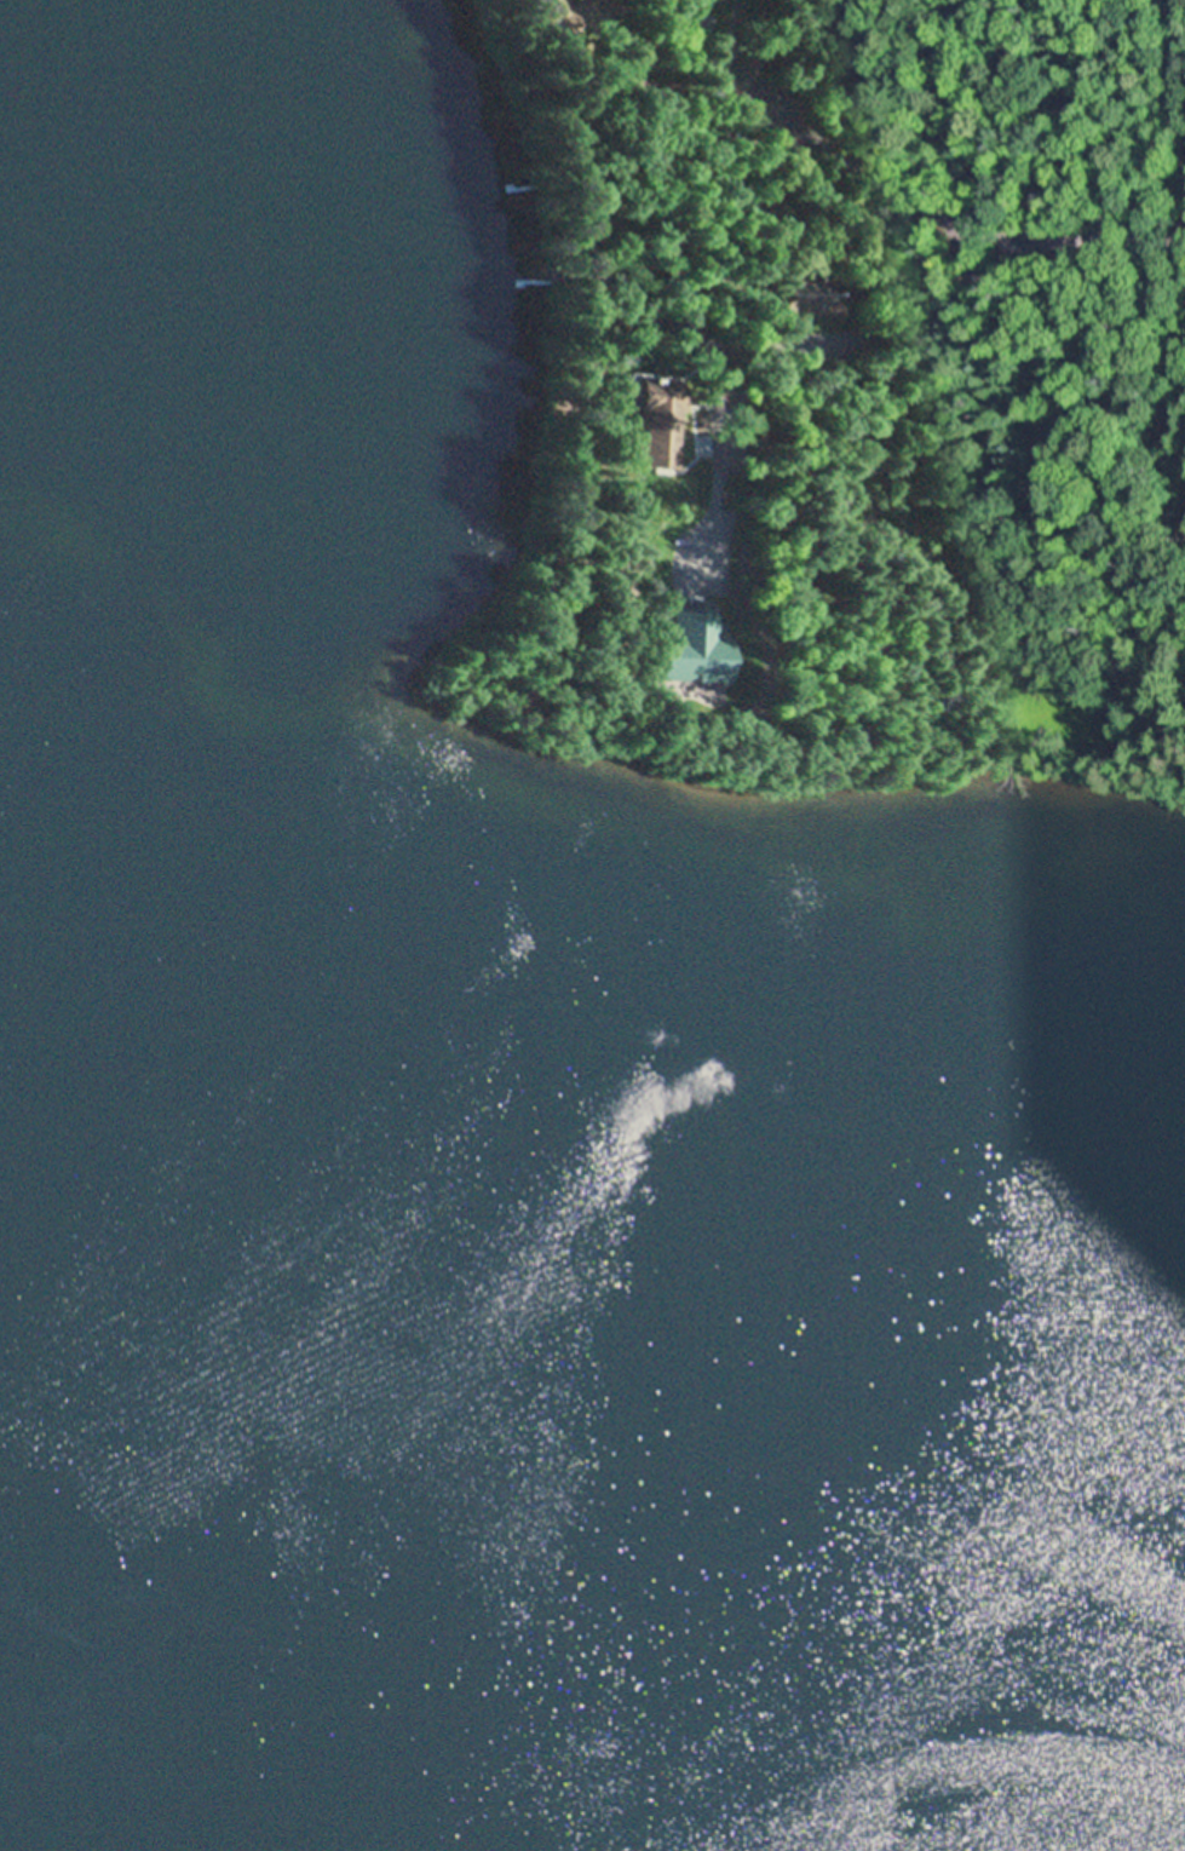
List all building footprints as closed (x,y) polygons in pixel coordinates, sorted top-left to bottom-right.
[(569,38),(548,0),(565,0),(569,6),(580,0),(603,0),(617,0),(621,7),(569,38)] [(844,311),(839,322),(830,320),(827,318),(826,321),(782,311),(787,281),(832,288),(840,289),(851,295),(844,311)] [(684,376),(684,396),(690,396),(690,408),(685,408),(685,465),(648,465),(648,407),(644,407),(644,398),(642,398),(642,385),(645,385),(645,376),(684,376)] [(657,653),(657,668),(638,668),(638,653),(657,653)]
